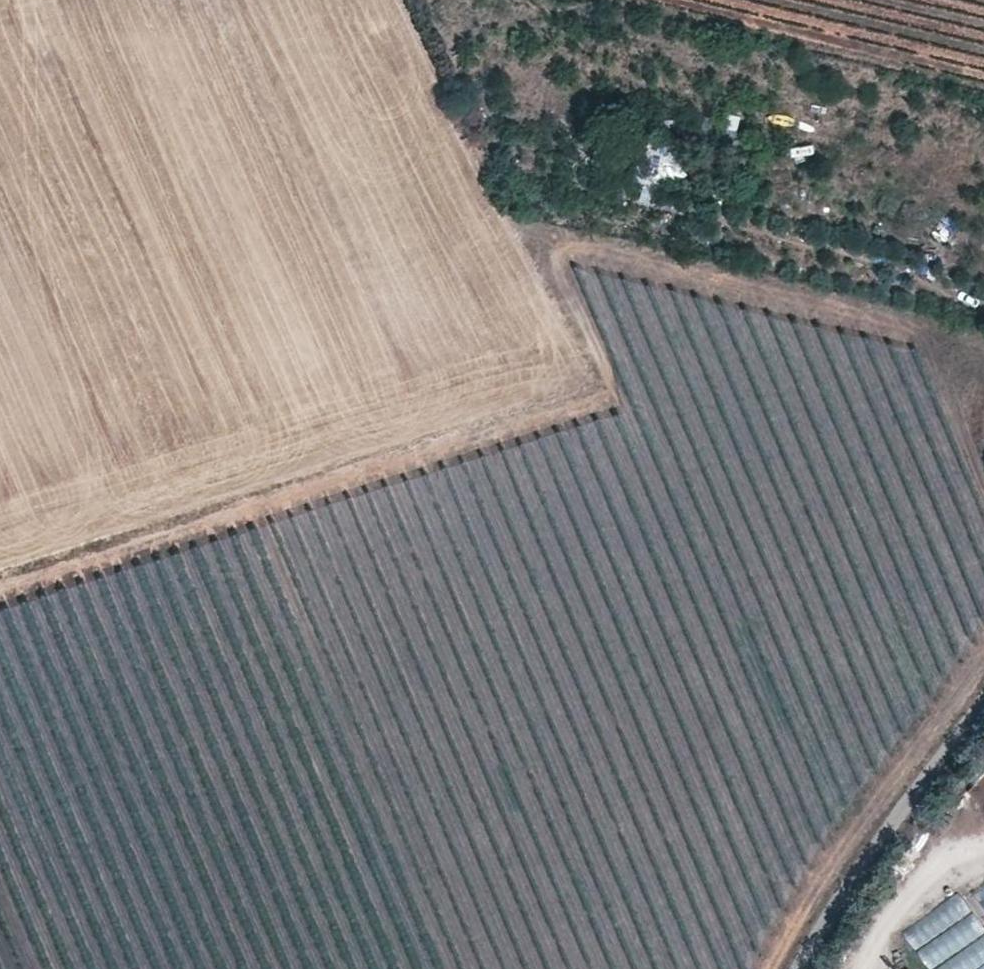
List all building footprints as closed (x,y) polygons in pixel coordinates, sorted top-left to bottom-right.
[(905,928),(931,968),(983,968),(983,929),(973,911),(972,912),(960,894),(905,928)]
